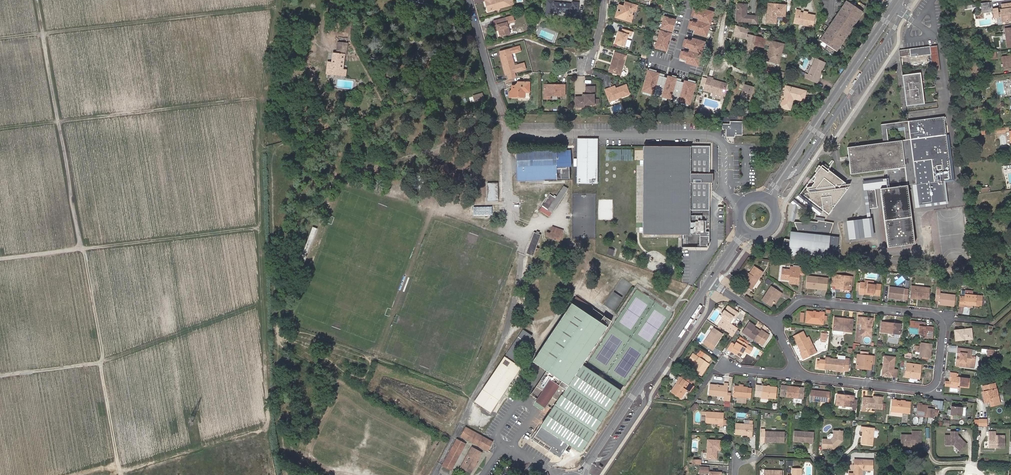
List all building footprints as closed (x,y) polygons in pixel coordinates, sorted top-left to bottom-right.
[(487,10),(509,4),(508,0),(484,0),(487,10)] [(544,13),(551,14),(551,9),(570,11),(570,16),(576,16),(578,2),(571,1),(571,3),(552,1),(552,0),(546,0),(544,13)] [(619,11),(615,10),(614,16),(629,20),(631,14),(630,14),(631,10),(634,11),(635,6),(636,5),(623,1),(622,6),(620,6),(619,11)] [(846,1),(833,20),(850,31),(863,12),(862,12),(866,6),(859,2),(846,1)] [(1000,11),(1001,15),(1002,20),(1010,19),(1010,10),(1010,8),(1010,1),(1001,2),(1002,7),(1000,7),(1000,11)] [(747,14),(748,4),(739,3),(738,19),(757,21),(758,15),(747,14)] [(785,16),(786,4),(769,3),(766,22),(776,23),(777,15),(785,16)] [(689,20),(687,28),(694,30),(693,32),(705,36),(712,11),(700,8),(700,10),(693,8),(691,16),(698,17),(696,22),(689,20)] [(807,13),(804,13),(800,12),(801,10),(797,9),(794,22),(813,26),(815,15),(807,13)] [(503,33),(508,31),(506,24),(513,22),(511,16),(504,18),(492,21),(494,27),(496,26),(497,29),(499,36),(503,35),(503,33)] [(661,28),(671,31),(675,20),(664,17),(661,28)] [(850,31),(833,20),(820,40),(822,40),(819,45),(829,53),(834,55),(836,51),(837,51),(850,31)] [(765,39),(747,34),(749,28),(736,25),(733,36),(747,40),(744,48),(751,50),(753,49),(755,44),(763,46),(764,43),(765,39)] [(616,37),(614,37),(612,42),(623,45),(626,33),(629,34),(630,30),(620,27),(619,31),(616,30),(614,35),(616,36),(616,37)] [(655,48),(666,51),(671,34),(660,31),(655,48)] [(697,65),(704,41),(692,38),(691,40),(684,38),(682,46),(689,48),(688,52),(681,50),(679,58),(686,60),(685,62),(697,65)] [(779,63),(784,44),(765,39),(764,43),(770,44),(766,60),(779,63)] [(337,50),(346,51),(347,44),(338,42),(338,43),(337,50)] [(940,71),(937,45),(904,49),(899,50),(900,56),(910,55),(910,56),(930,54),(932,64),(933,71),(940,71)] [(506,74),(513,72),(516,72),(525,69),(522,62),(513,65),(510,53),(512,52),(519,50),(518,46),(510,48),(499,51),(500,56),(503,65),(501,66),(504,75),(506,74)] [(331,67),(327,67),(326,74),(341,76),(342,70),(344,55),(346,55),(346,51),(337,50),(336,54),(333,53),(332,62),(331,67)] [(613,55),(611,62),(612,62),(610,69),(620,72),(626,55),(614,51),(613,55)] [(1010,66),(1010,56),(1002,57),(1003,67),(1010,66)] [(808,74),(804,72),(802,77),(816,83),(821,73),(819,72),(825,62),(816,58),(808,74)] [(612,62),(611,62),(608,71),(619,75),(620,72),(610,69),(612,62)] [(659,74),(648,71),(642,91),(689,104),(695,84),(684,81),(683,83),(676,80),(676,79),(668,76),(667,78),(659,76),(659,74)] [(921,72),(902,74),(906,105),(924,103),(922,85),(921,72)] [(723,95),(727,83),(713,79),(713,77),(709,76),(705,89),(723,95)] [(516,84),(514,86),(511,86),(511,90),(508,92),(508,97),(523,96),(523,91),(528,92),(528,82),(516,82),(516,84)] [(615,89),(615,88),(614,86),(604,89),(609,101),(629,94),(625,84),(617,87),(618,88),(615,89)] [(550,96),(555,96),(563,96),(563,85),(554,85),(554,87),(543,87),(542,95),(542,98),(550,98),(550,96)] [(583,96),(581,96),(574,96),(574,107),(583,106),(583,105),(593,104),(593,103),(598,104),(598,98),(593,99),(593,94),(594,94),(594,86),(585,86),(585,94),(583,94),(583,96)] [(753,88),(744,86),(740,100),(749,102),(753,88)] [(805,91),(785,87),(782,101),(781,105),(790,107),(792,99),(802,101),(805,91)] [(482,92),(474,94),(476,101),(484,99),(482,92)] [(908,120),(915,178),(916,184),(919,205),(946,202),(943,180),(952,179),(944,116),(908,120)] [(904,161),(906,179),(915,178),(908,120),(887,123),(880,124),(883,142),(888,141),(886,129),(904,127),(905,139),(901,140),(904,161)] [(730,124),(723,124),(723,128),(727,128),(727,136),(735,136),(735,134),(743,134),(743,121),(730,121),(730,124)] [(901,140),(888,141),(883,142),(847,147),(848,155),(849,160),(851,173),(886,169),(886,163),(891,162),(893,180),(906,179),(904,161),(901,140)] [(577,144),(577,182),(596,182),(596,144),(577,144)] [(710,173),(709,146),(643,146),(644,232),(644,234),(700,234),(700,247),(707,247),(707,244),(710,244),(710,215),(691,215),(691,210),(709,210),(709,183),(713,183),(713,173),(710,173)] [(634,149),(607,148),(606,160),(634,160),(634,149)] [(516,153),(518,180),(571,177),(570,161),(555,162),(555,151),(528,153),(516,153)] [(803,194),(828,214),(848,188),(846,188),(846,187),(835,188),(834,186),(838,185),(839,187),(842,183),(845,182),(829,170),(828,172),(820,166),(819,164),(814,170),(816,172),(810,179),(814,182),(812,185),(811,186),(810,186),(808,187),(807,187),(806,189),(806,190),(807,190),(809,191),(815,190),(815,191),(805,192),(805,194),(803,194)] [(867,219),(846,221),(849,239),(874,236),(872,218),(871,218),(870,209),(877,208),(875,189),(880,188),(888,187),(887,178),(863,181),(867,219)] [(893,180),(894,186),(907,185),(916,184),(915,178),(906,179),(893,180)] [(497,183),(488,183),(489,201),(498,201),(497,183)] [(549,215),(568,188),(564,185),(556,197),(550,193),(545,202),(542,205),(545,207),(542,210),(549,215)] [(894,186),(888,187),(880,188),(887,247),(901,245),(905,244),(914,243),(907,185),(894,186)] [(493,206),(474,206),(474,214),(493,215),(493,206)] [(827,258),(829,235),(833,222),(818,220),(817,221),(806,220),(806,222),(794,221),(798,231),(790,230),(789,239),(784,238),(781,249),(788,250),(788,253),(827,258)] [(318,229),(313,227),(298,266),(303,268),(318,229)] [(563,230),(553,227),(551,232),(547,231),(546,235),(554,238),(554,239),(556,239),(556,238),(560,240),(563,230)] [(527,253),(529,254),(534,256),(535,250),(538,251),(539,248),(537,247),(541,234),(539,234),(540,232),(537,231),(536,233),(534,232),(534,233),(527,252),(527,253)] [(748,273),(743,280),(747,282),(745,285),(752,289),(763,272),(753,266),(748,273)] [(790,279),(790,280),(789,283),(798,284),(799,267),(790,266),(790,269),(782,269),(781,279),(788,280),(788,278),(790,279)] [(850,288),(851,277),(833,275),(832,284),(836,285),(836,287),(835,288),(840,289),(840,287),(850,288)] [(823,288),(823,289),(827,290),(828,279),(808,276),(806,288),(817,289),(817,287),(823,288)] [(853,277),(851,277),(850,288),(840,287),(840,289),(851,290),(853,277)] [(865,283),(860,283),(859,293),(880,295),(881,285),(873,284),(865,283)] [(777,296),(779,297),(781,293),(771,286),(761,300),(770,306),(772,303),(777,296)] [(915,297),(921,298),(929,298),(930,288),(912,286),(911,298),(915,298),(915,297)] [(908,289),(889,287),(888,297),(907,299),(908,289)] [(938,304),(954,306),(955,295),(940,293),(940,290),(936,289),(935,300),(939,300),(938,304)] [(965,304),(971,304),(982,305),(982,296),(965,294),(965,296),(965,298),(960,298),(960,306),(965,306),(965,304)] [(594,319),(572,305),(534,362),(546,370),(530,395),(540,402),(550,408),(567,384),(568,385),(606,327),(594,319)] [(729,323),(730,321),(733,318),(734,318),(738,313),(728,307),(725,311),(724,311),(721,316),(723,317),(718,325),(721,327),(731,333),(735,327),(730,324),(729,323)] [(816,313),(814,312),(807,312),(806,323),(823,324),(824,314),(820,313),(816,313)] [(862,319),(863,317),(859,317),(858,324),(862,325),(861,330),(857,329),(856,340),(860,341),(861,334),(871,336),(872,328),(873,328),(873,327),(872,327),(870,325),(871,320),(862,319)] [(873,318),(863,317),(862,319),(871,320),(870,325),(872,327),(873,318)] [(834,329),(843,330),(851,331),(853,319),(843,318),(843,320),(835,319),(834,329)] [(932,326),(926,325),(926,321),(914,320),(914,322),(910,322),(909,332),(925,334),(925,335),(932,335),(933,335),(933,329),(932,329),(932,326)] [(754,328),(755,327),(756,326),(750,322),(743,332),(755,340),(759,342),(764,334),(766,332),(762,329),(760,331),(760,332),(756,330),(754,328)] [(881,331),(884,331),(900,333),(901,323),(896,323),(896,324),(892,323),(892,322),(885,322),(885,325),(882,324),(881,331)] [(972,328),(966,328),(966,329),(964,330),(964,329),(955,329),(957,339),(973,338),(972,328)] [(518,337),(527,343),(532,335),(523,329),(518,337)] [(714,329),(706,341),(704,344),(713,350),(715,347),(723,335),(714,329)] [(803,351),(802,352),(800,353),(804,358),(811,355),(808,349),(811,347),(809,343),(811,342),(809,337),(806,338),(802,331),(793,336),(798,345),(799,344),(803,351)] [(768,337),(764,334),(759,342),(762,345),(768,337)] [(513,363),(527,343),(518,337),(474,402),(490,412),(520,368),(513,363)] [(728,349),(741,356),(748,344),(739,339),(735,344),(732,343),(728,349)] [(931,343),(921,342),(920,346),(920,351),(919,356),(930,357),(931,343)] [(961,357),(958,357),(957,365),(974,366),(975,356),(971,355),(972,349),(959,347),(958,352),(961,352),(961,357)] [(844,369),(848,369),(850,358),(846,358),(845,360),(845,355),(838,354),(838,359),(831,358),(831,359),(826,358),(825,368),(830,368),(829,369),(837,370),(844,370),(844,369)] [(867,367),(867,368),(871,369),(872,356),(858,355),(858,358),(857,365),(857,367),(861,368),(861,366),(867,367)] [(892,375),(892,376),(897,376),(897,369),(894,368),(895,357),(885,356),(883,366),(885,367),(884,374),(892,375)] [(709,362),(703,358),(702,360),(699,359),(692,369),(701,375),(709,365),(707,364),(709,362)] [(907,363),(905,377),(920,378),(921,364),(907,363)] [(621,391),(582,366),(541,426),(581,451),(621,391)] [(882,375),(892,376),(892,375),(884,374),(885,367),(883,366),(882,375)] [(951,385),(951,386),(960,386),(960,385),(960,384),(963,384),(963,386),(972,386),(973,378),(957,376),(957,372),(951,371),(950,376),(950,379),(952,379),(951,384),(951,385)] [(674,388),(671,392),(681,399),(687,390),(690,392),(694,386),(691,384),(695,378),(684,372),(677,383),(677,384),(678,384),(675,389),(674,388)] [(1001,404),(996,383),(983,385),(984,391),(986,398),(984,398),(985,402),(989,401),(990,407),(1001,404)] [(724,386),(711,385),(709,395),(724,397),(724,400),(727,401),(728,397),(728,393),(729,384),(724,384),(724,386)] [(777,398),(778,387),(771,387),(768,386),(757,385),(756,396),(762,396),(769,397),(777,398)] [(805,398),(806,387),(782,385),(781,392),(786,393),(786,390),(788,390),(788,396),(805,398)] [(744,387),(735,386),(734,397),(738,397),(747,398),(747,397),(752,398),(752,389),(748,389),(749,388),(744,387)] [(811,389),(811,400),(822,401),(822,405),(829,405),(830,401),(831,391),(811,389)] [(851,394),(847,394),(848,395),(843,395),(843,393),(838,393),(837,403),(849,405),(849,408),(853,408),(854,398),(851,398),(851,394)] [(875,397),(874,397),(864,395),(863,403),(862,409),(866,409),(866,405),(883,407),(884,398),(883,398),(883,395),(876,394),(875,397)] [(897,399),(893,398),(891,413),(896,413),(896,410),(903,410),(910,411),(911,401),(906,400),(905,400),(902,400),(897,399)] [(934,403),(939,404),(938,408),(943,409),(944,400),(935,399),(934,403)] [(929,404),(918,403),(917,414),(934,416),(935,413),(935,408),(935,407),(929,406),(929,404)] [(964,406),(953,405),(952,413),(963,414),(964,406)] [(707,412),(706,422),(718,423),(718,425),(724,426),(725,413),(707,412)] [(736,423),(736,434),(748,435),(748,437),(753,437),(754,424),(736,423)] [(862,428),(863,429),(862,441),(874,442),(875,425),(862,424),(862,428)] [(487,451),(488,451),(492,442),(482,436),(466,427),(461,436),(487,451)] [(823,428),(823,435),(823,446),(835,446),(844,438),(844,428),(834,427),(834,431),(834,434),(831,436),(828,436),(827,436),(827,428),(823,428)] [(567,445),(540,428),(534,436),(551,447),(548,451),(559,458),(563,452),(567,445)] [(914,428),(914,432),(903,432),(903,442),(922,442),(923,428),(914,428)] [(953,442),(960,449),(968,441),(958,432),(958,428),(950,428),(950,432),(944,432),(944,442),(953,442)] [(988,446),(1005,446),(1005,433),(996,433),(996,429),(988,429),(988,446)] [(770,440),(786,441),(786,431),(766,430),(765,441),(770,441),(770,440)] [(795,430),(795,440),(810,441),(810,442),(814,442),(815,431),(795,430)] [(709,439),(708,458),(717,459),(717,451),(718,450),(721,450),(722,440),(709,439)] [(465,444),(457,440),(443,465),(451,470),(465,444)] [(481,453),(472,448),(461,468),(471,473),(481,453)] [(857,465),(856,467),(856,470),(857,473),(863,473),(863,467),(874,467),(875,457),(856,457),(856,463),(857,463),(857,465)] [(803,467),(794,467),(794,474),(791,474),(803,474),(803,467)]
